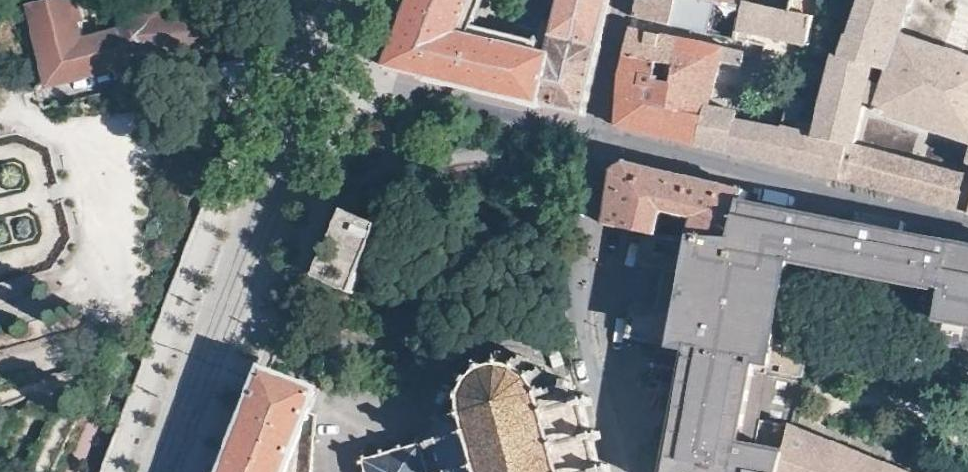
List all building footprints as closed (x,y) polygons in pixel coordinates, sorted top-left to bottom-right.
[(221,45),(217,26),(124,13),(120,33),(82,43),(79,24),(82,23),(77,0),(54,0),(32,6),(48,87),(221,45)] [(389,67),(544,108),(544,105),(549,107),(588,116),(603,47),(613,0),(563,0),(554,36),(551,53),(471,33),(486,0),(415,0),(389,67)] [(679,0),(642,0),(641,1),(637,17),(654,20),(673,24),(679,0)] [(851,37),(850,37),(845,53),(838,51),(820,126),(819,126),(818,121),(816,121),(815,119),(814,117),(812,117),(810,118),(809,119),(807,119),(802,123),(800,130),(782,126),(741,117),(733,154),(845,181),(853,150),(858,151),(859,148),(860,144),(866,110),(874,112),(884,84),(872,81),(875,65),(888,69),(901,32),(904,33),(915,0),(863,0),(851,37)] [(746,5),(739,38),(746,39),(749,40),(751,31),(811,44),(817,15),(789,9),(747,0),(746,5)] [(628,57),(659,64),(659,61),(665,62),(671,36),(660,33),(635,28),(631,44),(628,57)] [(845,181),(904,195),(963,210),(967,211),(967,159),(930,147),(935,132),(967,142),(967,54),(954,50),(904,33),(901,32),(888,69),(884,84),(874,112),(866,110),(860,144),(859,148),(858,151),(853,150),(845,181)] [(678,140),(699,145),(701,135),(709,103),(713,104),(722,67),(724,61),(728,48),(698,42),(671,36),(665,62),(676,64),(674,82),(669,81),(662,109),(651,106),(645,132),(678,140)] [(728,48),(724,61),(794,78),(796,79),(799,66),(774,60),(775,52),(765,49),(763,56),(728,48)] [(623,126),(645,132),(651,106),(662,109),(669,81),(657,79),(659,64),(628,57),(623,72),(623,102),(623,126)] [(701,135),(699,145),(718,150),(733,154),(741,117),(738,117),(739,109),(713,104),(709,103),(701,135)] [(610,201),(607,225),(647,232),(659,234),(660,231),(665,211),(696,218),(691,237),(697,238),(696,244),(733,252),(740,202),(748,204),(751,190),(629,161),(614,171),(610,201)] [(383,197),(373,222),(344,209),(314,279),(353,295),(354,293),(362,274),(378,282),(410,209),(383,197)] [(786,449),(760,444),(780,338),(794,260),(941,289),(936,317),(936,318),(936,319),(937,319),(938,320),(939,321),(941,321),(967,326),(967,245),(748,204),(740,202),(733,252),(696,244),(697,238),(691,237),(660,231),(659,234),(647,232),(642,262),(669,268),(665,290),(662,305),(661,311),(635,306),(632,321),(630,335),(673,344),(687,347),(665,471),(781,471),(786,449)] [(442,423),(440,436),(431,438),(431,439),(422,442),(420,436),(415,437),(417,444),(405,447),(403,441),(399,442),(400,448),(388,452),(386,446),(381,448),(383,453),(370,457),(368,451),(364,453),(365,458),(359,460),(360,465),(367,463),(369,471),(608,471),(615,470),(613,462),(603,465),(596,439),(605,437),(603,429),(594,431),(587,405),(596,402),(593,394),(584,396),(583,395),(571,386),(572,381),(565,380),(564,383),(545,388),(542,382),(552,376),(546,368),(537,375),(535,373),(531,370),(528,369),(533,358),(525,354),(520,365),(515,363),(510,363),(509,351),(500,351),(500,364),(498,364),(493,366),(491,366),(485,356),(477,361),(484,371),(483,371),(479,375),(477,378),(467,372),(462,380),(472,386),(471,390),(470,392),(458,391),(458,400),(469,401),(469,406),(470,409),(446,415),(443,412),(437,419),(442,423)] [(320,389),(269,370),(229,471),(288,471),(320,389)] [(792,422),(786,449),(781,471),(918,471),(792,422)]
